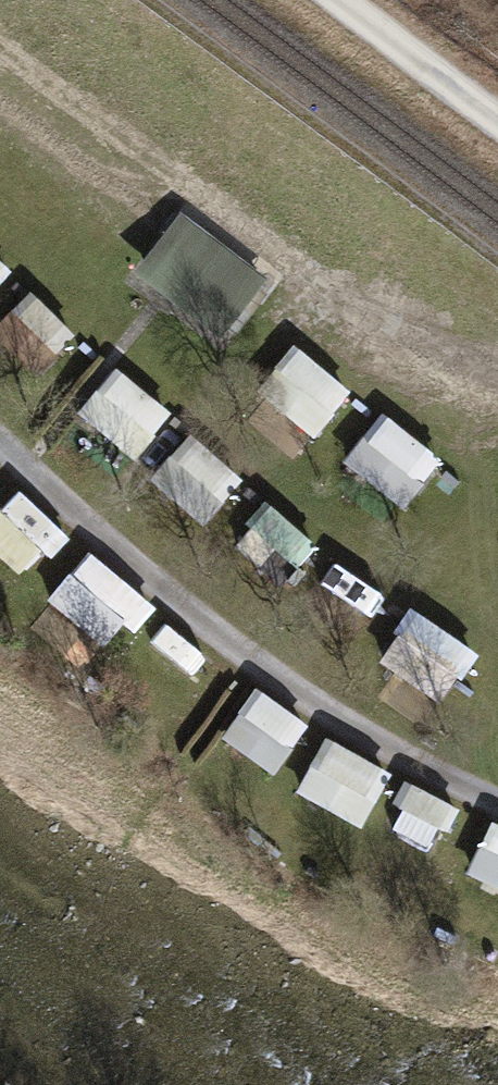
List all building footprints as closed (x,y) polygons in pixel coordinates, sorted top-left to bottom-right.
[(191,223),(140,281),(224,353),(274,295),(191,223)] [(13,280),(0,266),(0,293),(13,280)] [(41,371),(73,339),(34,301),(2,333),(41,371)] [(260,402),(315,448),(354,401),(300,355),(260,402)] [(67,437),(126,482),(176,419),(118,373),(67,437)] [(390,426),(338,495),(389,533),(441,464),(390,426)] [(25,583),(67,543),(19,492),(0,511),(0,557),(25,583)] [(412,622),(383,675),(447,710),(476,657),(412,622)] [(281,781),(310,727),(256,698),(227,752),(281,781)] [(328,746),(300,801),(366,835),(394,780),(328,746)] [(437,851),(452,813),(412,797),(397,835),(437,851)] [(496,830),(472,883),(497,895),(497,831),(496,830)]
